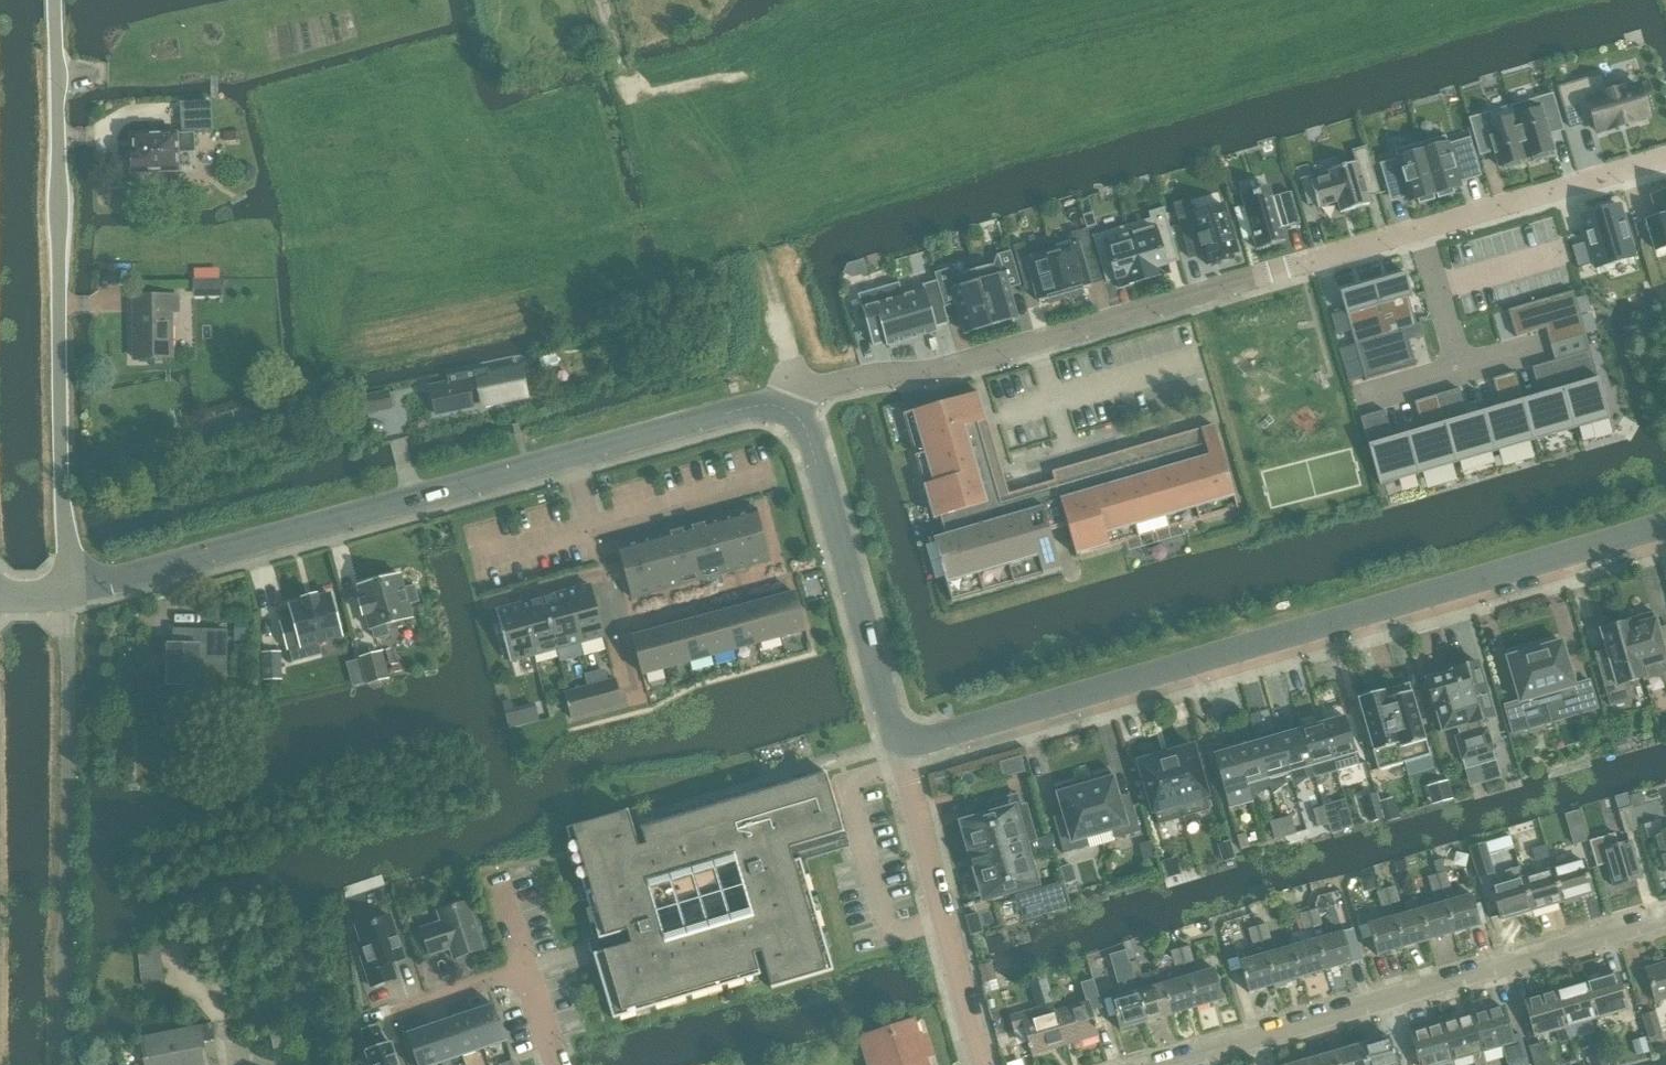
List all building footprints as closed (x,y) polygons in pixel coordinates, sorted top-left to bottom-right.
[(1635,122),(1648,118),(1646,113),(1652,112),(1647,97),(1642,98),(1639,87),(1626,90),(1625,89),(1608,94),(1603,74),(1581,81),(1582,83),(1558,90),(1570,128),(1587,123),(1586,121),(1593,119),(1597,133),(1610,129),(1610,130),(1635,123),(1635,122)] [(1553,94),(1511,107),(1526,160),(1527,160),(1527,159),(1533,157),(1534,161),(1549,157),(1548,153),(1554,151),(1546,124),(1545,124),(1546,123),(1560,119),(1553,94)] [(194,134),(212,133),(210,103),(182,104),(184,135),(134,137),(135,152),(134,152),(134,155),(130,157),(131,168),(134,169),(134,172),(178,170),(177,153),(195,152),(194,134)] [(1511,107),(1469,119),(1476,144),(1491,140),(1499,167),(1505,166),(1506,170),(1521,165),(1520,161),(1526,160),(1511,107)] [(1446,136),(1420,144),(1435,195),(1436,194),(1438,200),(1454,195),(1453,190),(1460,187),(1457,176),(1479,170),(1470,138),(1448,144),(1446,136)] [(1397,159),(1379,164),(1388,196),(1406,191),(1409,202),(1417,200),(1419,205),(1435,200),(1433,195),(1435,195),(1420,144),(1394,151),(1397,159)] [(1310,177),(1300,180),(1308,206),(1317,204),(1318,209),(1338,203),(1341,214),(1369,205),(1367,198),(1380,195),(1366,147),(1352,151),(1356,163),(1328,172),(1330,178),(1312,183),(1310,177)] [(1244,207),(1234,209),(1243,241),(1253,238),(1257,251),(1262,250),(1280,244),(1285,243),(1281,230),(1300,225),(1291,193),(1272,198),(1270,192),(1268,192),(1259,195),(1253,197),(1243,200),(1242,200),(1244,207)] [(1651,197),(1657,218),(1646,221),(1655,251),(1665,248),(1665,193),(1651,197)] [(1224,207),(1193,215),(1189,201),(1174,205),(1190,259),(1205,255),(1207,264),(1206,264),(1207,266),(1224,261),(1224,259),(1223,260),(1223,257),(1237,253),(1237,252),(1236,252),(1232,238),(1235,237),(1231,220),(1227,222),(1223,208),(1224,208),(1224,207)] [(1634,257),(1619,206),(1589,215),(1581,217),(1587,239),(1596,268),(1634,257)] [(1160,244),(1173,240),(1164,209),(1149,213),(1151,220),(1127,226),(1143,281),(1169,274),(1160,244)] [(1083,216),(1087,229),(1096,226),(1092,214),(1083,216)] [(1143,281),(1127,226),(1093,237),(1106,283),(1116,281),(1118,289),(1143,281)] [(1072,238),(1050,245),(1065,296),(1067,295),(1068,299),(1083,295),(1082,291),(1091,288),(1090,287),(1088,282),(1101,279),(1087,229),(1071,234),(1072,238)] [(1065,296),(1050,245),(1025,252),(1023,244),(1013,247),(1021,277),(1031,274),(1039,302),(1038,302),(1039,303),(1048,300),(1049,305),(1064,300),(1062,296),(1065,296)] [(993,266),(975,271),(991,326),(1016,319),(1008,290),(1021,286),(1011,252),(997,256),(993,266)] [(975,271),(957,276),(948,270),(934,274),(945,309),(957,305),(966,334),(991,326),(975,271)] [(1405,274),(1372,284),(1387,333),(1416,325),(1408,299),(1412,297),(1405,274)] [(207,294),(207,281),(194,281),(194,294),(207,294)] [(903,296),(902,296),(914,339),(937,332),(936,328),(949,324),(944,308),(937,282),(922,286),(923,290),(903,296)] [(872,291),(858,295),(873,346),(885,342),(886,347),(914,339),(902,296),(903,296),(899,283),(872,291)] [(1372,284),(1340,293),(1354,343),(1387,333),(1372,284)] [(1573,292),(1508,311),(1516,338),(1546,329),(1551,346),(1585,336),(1575,301),(1573,292)] [(171,312),(178,312),(178,296),(134,297),(134,359),(172,359),(171,312)] [(1387,333),(1354,343),(1365,382),(1416,367),(1409,342),(1424,337),(1420,324),(1416,325),(1387,333)] [(1590,351),(1555,361),(1575,429),(1610,419),(1590,351)] [(1540,396),(1523,401),(1534,441),(1575,429),(1555,361),(1532,368),(1540,396)] [(449,387),(431,391),(436,415),(473,407),(470,395),(480,393),(483,406),(526,397),(520,368),(489,375),(487,369),(447,378),(449,387)] [(1500,407),(1483,412),(1495,452),(1534,441),(1523,401),(1515,373),(1492,380),(1500,407)] [(1458,389),(1436,396),(1456,464),(1495,452),(1483,412),(1467,417),(1458,389)] [(984,436),(981,423),(987,421),(979,393),(903,415),(933,520),(939,518),(945,535),(933,539),(952,602),(1061,571),(1050,531),(1067,526),(1076,557),(1238,510),(1213,426),(1134,448),(1136,455),(1117,460),(1115,454),(1052,473),(1056,489),(1039,494),(1037,487),(1009,495),(990,432),(989,433),(989,434),(984,436)] [(387,394),(365,398),(368,413),(390,408),(387,394)] [(1422,430),(1407,434),(1419,474),(1456,464),(1436,396),(1414,402),(1422,430)] [(1384,411),(1360,418),(1380,486),(1419,474),(1407,434),(1392,439),(1384,411)] [(729,545),(763,535),(756,509),(722,518),(729,545)] [(694,554),(729,545),(722,518),(687,528),(694,554)] [(660,564),(694,554),(687,528),(653,537),(660,564)] [(729,545),(736,571),(770,562),(763,535),(729,545)] [(625,573),(660,564),(653,537),(618,547),(625,573)] [(701,580),(736,571),(729,545),(694,554),(701,580)] [(667,590),(701,580),(694,554),(660,564),(667,590)] [(632,599),(667,590),(660,564),(625,573),(632,599)] [(404,589),(401,576),(358,588),(362,602),(359,602),(363,617),(366,616),(370,630),(372,630),(374,640),(389,636),(387,626),(412,619),(409,605),(419,602),(415,587),(404,589)] [(568,592),(582,643),(604,637),(590,586),(568,592)] [(557,650),(582,643),(568,592),(543,599),(557,650)] [(771,601),(781,637),(805,631),(795,594),(771,601)] [(294,619),(281,623),(288,650),(301,647),(301,649),(342,638),(330,595),(317,599),(317,596),(302,600),(303,603),(290,606),(294,619)] [(532,657),(557,650),(543,599),(518,606),(532,657)] [(758,644),(781,637),(771,601),(748,607),(758,644)] [(510,663),(532,657),(518,606),(496,612),(510,663)] [(735,650),(758,644),(748,607),(725,613),(735,650)] [(712,656),(735,650),(725,613),(702,619),(712,656)] [(1665,685),(1665,634),(1660,635),(1653,613),(1627,620),(1644,678),(1643,679),(1644,681),(1661,676),(1665,685)] [(689,662),(712,656),(702,619),(679,626),(689,662)] [(1629,683),(1643,679),(1644,678),(1627,620),(1626,620),(1627,623),(1600,631),(1608,656),(1597,659),(1611,707),(1630,702),(1629,683)] [(666,669),(689,662),(679,626),(656,632),(666,669)] [(198,695),(198,669),(226,669),(227,632),(194,631),(194,646),(169,645),(168,673),(139,672),(138,716),(185,717),(185,694),(198,695)] [(642,675),(666,669),(656,632),(632,638),(642,675)] [(1574,686),(1562,642),(1545,647),(1545,645),(1534,648),(1555,721),(1597,709),(1589,682),(1574,686)] [(1555,721),(1534,648),(1522,651),(1523,654),(1507,658),(1520,702),(1505,706),(1513,734),(1529,729),(1555,721)] [(262,654),(263,681),(281,680),(280,653),(262,654)] [(367,685),(388,679),(381,653),(360,659),(367,685)] [(1478,664),(1467,667),(1466,664),(1453,667),(1454,671),(1453,671),(1453,673),(1480,766),(1496,762),(1489,735),(1484,736),(1480,721),(1494,717),(1478,664)] [(1453,673),(1442,676),(1441,672),(1428,676),(1429,680),(1427,680),(1442,732),(1457,728),(1461,743),(1457,744),(1465,771),(1480,766),(1453,673)] [(605,674),(585,680),(587,688),(590,687),(602,683),(607,682),(605,674)] [(577,690),(564,694),(571,719),(584,716),(597,712),(609,709),(622,705),(618,690),(615,680),(607,682),(602,683),(590,687),(587,688),(577,690)] [(1404,763),(1430,756),(1409,684),(1383,691),(1404,763)] [(1378,771),(1404,763),(1383,691),(1357,699),(1378,771)] [(1345,716),(1322,723),(1333,762),(1333,761),(1336,772),(1359,765),(1345,716)] [(1322,723),(1300,729),(1312,768),(1313,774),(1315,778),(1336,772),(1333,761),(1333,762),(1322,723)] [(1300,729),(1279,735),(1292,781),(1294,790),(1313,774),(1312,768),(1300,729)] [(1279,735),(1257,742),(1270,786),(1270,787),(1272,795),(1292,781),(1279,735)] [(1257,742),(1236,748),(1251,801),(1252,801),(1270,787),(1270,786),(1257,742)] [(1206,798),(1208,797),(1193,747),(1165,755),(1184,818),(1209,811),(1206,798)] [(1236,748),(1213,755),(1229,810),(1253,803),(1252,801),(1251,801),(1236,748)] [(1158,826),(1184,818),(1165,755),(1138,763),(1153,813),(1155,813),(1158,826)] [(1085,786),(1099,835),(1113,831),(1115,840),(1140,832),(1132,807),(1122,810),(1111,771),(1094,775),(1096,783),(1085,786)] [(812,860),(811,857),(807,844),(844,834),(826,773),(640,828),(645,846),(638,848),(627,811),(566,829),(573,852),(579,850),(583,864),(577,865),(584,888),(590,886),(594,900),(588,901),(594,924),(600,922),(604,935),(598,937),(599,940),(612,937),(616,949),(594,955),(613,1020),(636,1013),(634,1007),(647,1003),(649,1009),(672,1002),(670,996),(683,992),(685,998),(708,992),(706,986),(719,982),(721,988),(744,981),(742,975),(755,971),(757,977),(760,976),(753,955),(760,953),(771,990),(833,972),(826,949),(820,951),(816,938),(822,936),(815,913),(809,915),(805,902),(811,900),(804,877),(798,879),(794,866),(801,864),(800,863),(812,860)] [(1426,787),(1432,805),(1453,799),(1448,781),(1426,787)] [(1099,835),(1085,786),(1074,790),(1072,782),(1055,787),(1066,824),(1056,827),(1064,855),(1089,847),(1086,839),(1099,835)] [(1383,819),(1379,803),(1376,794),(1363,797),(1370,823),(1383,819)] [(1017,802),(1009,804),(1008,800),(992,805),(995,815),(963,825),(972,857),(1023,842),(1023,843),(1034,840),(1025,808),(1019,810),(1017,802)] [(1627,834),(1640,830),(1634,807),(1621,810),(1627,834)] [(1318,827),(1328,824),(1323,808),(1313,811),(1318,827)] [(1342,830),(1353,827),(1348,810),(1337,813),(1342,830)] [(1296,834),(1291,817),(1280,820),(1285,837),(1296,834)] [(1274,840),(1285,837),(1280,820),(1270,823),(1274,840)] [(1665,832),(1661,820),(1645,825),(1649,838),(1653,837),(1663,872),(1665,871),(1665,831),(1665,832)] [(1583,828),(1569,832),(1573,846),(1587,842),(1583,828)] [(1633,841),(1620,845),(1617,833),(1591,841),(1598,867),(1608,864),(1614,886),(1644,878),(1633,841)] [(1241,850),(1249,847),(1246,835),(1237,837),(1241,850)] [(1035,884),(1023,843),(1023,842),(972,857),(984,899),(1035,884)] [(1143,862),(1155,858),(1150,842),(1139,845),(1143,862)] [(1479,874),(1494,869),(1486,843),(1472,848),(1479,874)] [(1546,846),(1531,850),(1534,862),(1549,859),(1546,846)] [(1563,901),(1594,892),(1585,861),(1554,870),(1563,901)] [(1065,884),(1076,881),(1071,865),(1060,868),(1065,884)] [(1510,883),(1493,887),(1503,919),(1532,910),(1523,879),(1525,878),(1521,867),(1507,871),(1510,883)] [(1525,878),(1523,879),(1532,910),(1563,901),(1554,870),(1525,878)] [(1446,873),(1428,878),(1432,893),(1450,888),(1446,873)] [(1395,887),(1376,892),(1380,907),(1399,902),(1395,887)] [(1473,894),(1447,901),(1456,934),(1482,926),(1473,894)] [(1447,901),(1421,909),(1431,941),(1456,934),(1447,901)] [(1407,913),(1396,916),(1405,948),(1431,941),(1421,909),(1417,910),(1415,902),(1404,905),(1407,913)] [(453,960),(484,950),(468,903),(438,913),(441,923),(421,930),(430,956),(450,950),(453,960)] [(1317,910),(1299,915),(1304,930),(1322,925),(1317,910)] [(1396,916),(1370,923),(1371,928),(1379,956),(1405,948),(1396,916)] [(391,964),(404,959),(390,917),(357,928),(362,944),(357,945),(371,987),(396,979),(391,964)] [(1266,925),(1248,930),(1252,945),(1270,940),(1266,925)] [(1342,932),(1318,938),(1327,971),(1351,964),(1342,932)] [(1306,942),(1293,946),(1302,978),(1327,971),(1318,938),(1313,940),(1311,933),(1304,935),(1306,942)] [(1293,946),(1267,953),(1276,985),(1302,978),(1293,946)] [(1189,947),(1171,952),(1175,967),(1193,962),(1189,947)] [(1126,951),(1109,956),(1121,996),(1114,999),(1113,998),(1112,998),(1122,1030),(1146,1023),(1148,1023),(1131,964),(1129,964),(1126,951)] [(1267,953),(1241,960),(1250,993),(1276,985),(1267,953)] [(1137,962),(1131,964),(1148,1023),(1172,1016),(1162,983),(1159,971),(1141,976),(1137,962)] [(1665,998),(1665,964),(1648,969),(1657,1000),(1665,998)] [(1215,968),(1189,976),(1199,1008),(1225,1000),(1215,968)] [(1619,975),(1588,984),(1599,1018),(1629,1009),(1619,975)] [(1164,983),(1162,983),(1172,1016),(1199,1008),(1189,976),(1164,983)] [(1086,1001),(1056,1010),(1065,1041),(1080,1037),(1082,1041),(1100,1036),(1098,1028),(1099,1028),(1098,1025),(1097,1025),(1093,1012),(1102,1009),(1093,981),(1081,984),(1086,1001)] [(1588,984),(1559,992),(1569,1026),(1599,1018),(1588,984)] [(1559,992),(1527,1001),(1537,1035),(1556,1030),(1560,1043),(1569,1040),(1565,1027),(1569,1026),(1559,992)] [(482,1051),(506,1043),(493,1005),(469,1013),(482,1051)] [(1012,1026),(998,1031),(1005,1057),(1006,1060),(1025,1054),(1026,1054),(1025,1052),(1019,1030),(1024,1028),(1033,1055),(1052,1050),(1050,1045),(1065,1041),(1056,1010),(1054,1010),(1041,1014),(1040,1008),(1010,1017),(1012,1026)] [(1474,1017),(1484,1051),(1502,1045),(1508,1064),(1527,1060),(1520,1035),(1514,1036),(1505,1008),(1474,1017)] [(1657,1012),(1644,1016),(1650,1037),(1663,1033),(1657,1012)] [(461,1058),(482,1051),(469,1013),(448,1020),(461,1058)] [(1443,1026),(1453,1060),(1472,1054),(1475,1064),(1486,1064),(1482,1051),(1484,1051),(1474,1017),(1443,1026)] [(917,1018),(868,1034),(877,1064),(931,1064),(917,1018)] [(461,1058),(448,1020),(427,1027),(440,1064),(461,1058)] [(385,1045),(378,1025),(361,1031),(368,1051),(366,1051),(370,1064),(398,1064),(390,1043),(385,1045)] [(200,1026),(140,1038),(145,1064),(208,1064),(200,1026)] [(1413,1034),(1422,1064),(1435,1064),(1440,1064),(1453,1064),(1451,1060),(1453,1060),(1443,1026),(1413,1034)] [(427,1027),(406,1034),(417,1064),(440,1064),(427,1027)] [(1391,1036),(1363,1045),(1369,1064),(1399,1064),(1391,1036)] [(1531,1046),(1536,1064),(1551,1064),(1545,1042),(1531,1046)] [(1363,1045),(1336,1052),(1340,1064),(1369,1064),(1363,1045)] [(1589,1053),(1593,1064),(1607,1064),(1602,1049),(1589,1053)] [(1336,1052),(1308,1061),(1309,1064),(1340,1064),(1336,1052)]
